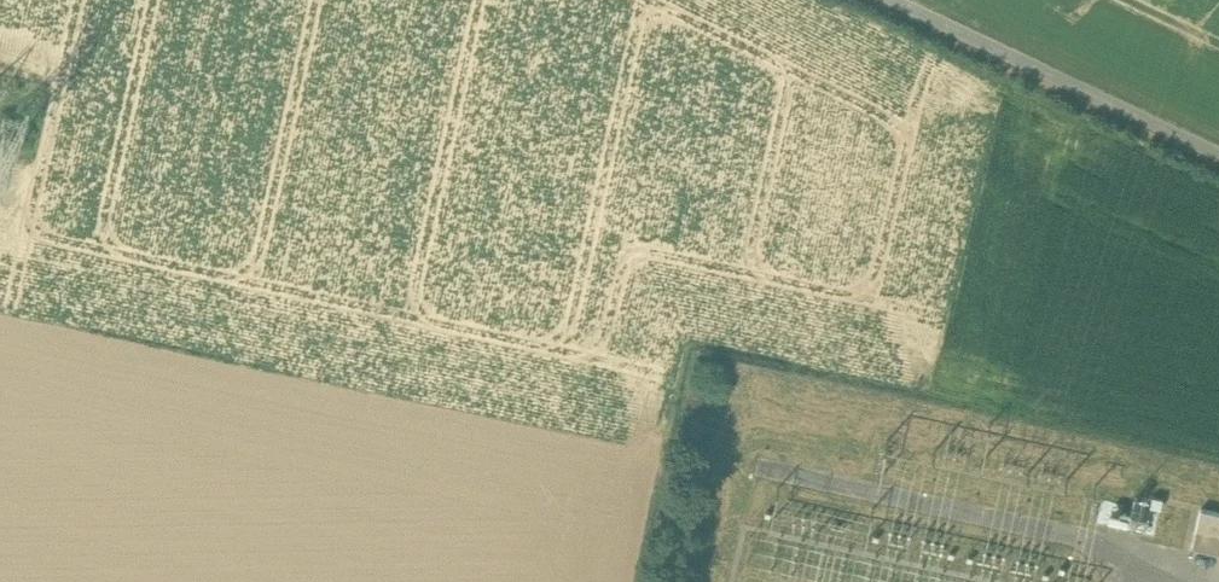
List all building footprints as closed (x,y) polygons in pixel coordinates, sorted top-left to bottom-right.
[(1200,509),(1192,546),(1218,552),(1218,513),(1200,509)]
